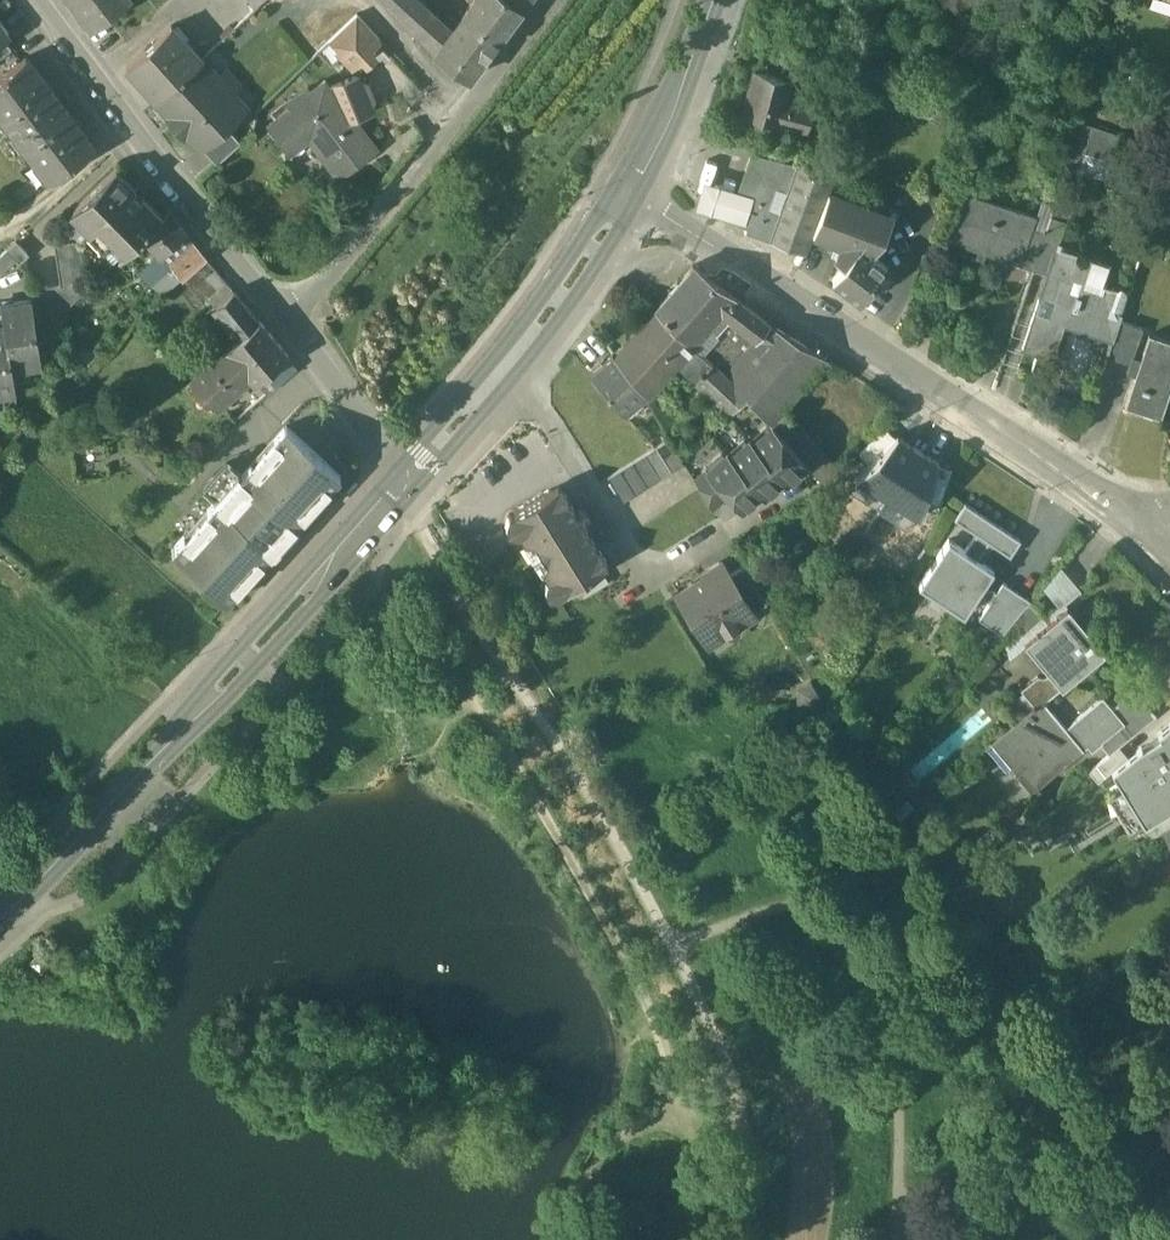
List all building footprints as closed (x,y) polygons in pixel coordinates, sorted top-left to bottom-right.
[(93,30),(132,0),(131,0),(71,0),(93,30)] [(254,10),(265,0),(247,0),(254,10)] [(422,0),(400,0),(395,7),(404,21),(437,51),(453,29),(422,0)] [(436,52),(436,53),(470,79),(522,9),(511,0),(474,0),(453,29),(437,51),(436,52)] [(522,9),(528,0),(511,0),(522,9)] [(357,15),(328,43),(318,53),(332,67),(340,59),(350,70),(380,40),(357,15)] [(3,39),(9,35),(0,23),(0,41),(3,39)] [(171,25),(126,66),(157,100),(203,59),(171,25)] [(0,41),(0,60),(12,51),(3,39),(0,41)] [(0,79),(0,115),(19,140),(61,103),(27,58),(0,79)] [(203,59),(157,100),(170,115),(169,116),(186,135),(187,134),(200,148),(202,147),(226,125),(246,107),(203,59)] [(792,77),(754,68),(743,113),(809,128),(814,105),(787,99),(792,77)] [(358,77),(331,88),(325,81),(310,93),(308,90),(286,104),(291,111),(269,127),(287,152),(308,136),(332,170),(342,162),(349,171),(376,151),(354,119),(372,111),(358,77)] [(61,103),(19,140),(51,183),(96,149),(61,103)] [(1120,136),(1083,124),(1068,167),(1105,180),(1120,136)] [(226,125),(202,147),(217,164),(241,142),(226,125)] [(842,161),(802,150),(797,165),(788,190),(770,240),(808,253),(815,234),(814,234),(830,191),(842,161)] [(797,165),(754,153),(746,175),(788,190),(797,165)] [(162,217),(117,169),(77,207),(93,227),(89,231),(105,248),(108,245),(121,258),(143,236),(162,217)] [(788,190),(746,175),(741,189),(732,215),(749,222),(746,231),(770,240),(788,190)] [(696,205),(732,215),(741,189),(704,178),(696,205)] [(830,191),(814,234),(815,234),(844,244),(838,258),(837,258),(837,259),(844,265),(845,265),(860,245),(872,254),(872,253),(885,236),(888,229),(877,225),(883,211),(830,191)] [(1035,215),(966,193),(950,240),(1019,263),(1031,225),(1035,215)] [(162,217),(143,236),(160,258),(186,232),(169,210),(162,217)] [(1047,231),(1035,268),(1047,273),(1056,247),(1065,219),(1052,215),(1047,231)] [(1031,225),(1019,263),(1035,268),(1047,231),(1031,225)] [(81,242),(55,246),(57,259),(83,256),(81,242)] [(16,243),(6,252),(15,261),(19,266),(29,257),(16,243)] [(860,245),(845,265),(844,265),(834,278),(834,279),(860,300),(861,299),(861,300),(888,266),(872,253),(872,254),(860,245)] [(1078,255),(1056,247),(1047,273),(1062,277),(1064,271),(1072,274),(1078,255)] [(198,248),(183,261),(193,273),(208,260),(198,248)] [(15,261),(6,252),(0,258),(0,275),(15,261)] [(83,256),(57,259),(59,274),(85,271),(83,256)] [(193,273),(183,261),(178,265),(188,277),(193,273)] [(721,308),(733,294),(694,264),(655,307),(694,342),(721,308)] [(85,271),(59,274),(60,286),(76,302),(87,291),(85,271)] [(1072,274),(1064,271),(1062,277),(1047,273),(1035,312),(1023,347),(1052,356),(1063,323),(1112,339),(1119,320),(1121,314),(1112,311),(1119,290),(1072,274)] [(60,286),(46,289),(51,320),(59,318),(76,302),(60,286)] [(46,289),(30,291),(32,299),(35,322),(51,320),(46,289)] [(248,309),(234,292),(217,308),(225,318),(231,324),(248,309)] [(947,297),(934,292),(924,319),(938,324),(947,297)] [(733,294),(721,308),(757,336),(770,321),(733,294)] [(32,299),(2,304),(5,326),(12,371),(42,366),(35,322),(32,299)] [(694,342),(655,307),(615,353),(647,390),(653,384),(678,358),(694,342)] [(225,318),(217,308),(206,316),(216,327),(225,318)] [(248,309),(231,324),(241,337),(259,322),(248,309)] [(1112,339),(1107,356),(1130,364),(1142,328),(1119,320),(1112,339)] [(289,356),(260,321),(259,322),(241,337),(226,349),(250,375),(257,382),(267,373),(279,386),(298,370),(287,357),(289,356)] [(757,336),(726,371),(746,391),(770,420),(786,406),(827,358),(770,321),(757,336)] [(0,327),(0,395),(16,393),(12,371),(5,326),(0,327)] [(1149,335),(1124,407),(1156,418),(1157,415),(1169,377),(1169,342),(1149,335)] [(712,359),(694,342),(678,358),(696,375),(712,359)] [(250,375),(226,349),(191,381),(216,407),(250,375)] [(615,353),(613,351),(590,370),(625,411),(646,392),(647,390),(615,353)] [(726,371),(712,359),(696,375),(731,407),(746,391),(726,371)] [(673,417),(653,384),(647,390),(646,392),(646,395),(662,423),(673,417)] [(786,406),(770,420),(773,424),(773,425),(806,462),(806,463),(811,468),(827,453),(786,406)] [(773,425),(773,424),(769,427),(767,425),(754,437),(756,439),(753,441),(783,477),(786,480),(806,463),(806,462),(773,425)] [(287,426),(242,476),(238,473),(214,500),(218,503),(173,553),(227,602),(272,552),(275,555),(289,540),(288,540),(298,528),(296,526),(341,475),(287,426)] [(856,479),(888,498),(918,449),(897,436),(856,479)] [(668,437),(608,476),(623,501),(683,462),(668,437)] [(753,441),(750,437),(746,441),(745,439),(731,451),(733,452),(731,454),(760,490),(763,494),(783,477),(753,441)] [(940,462),(918,449),(888,498),(920,517),(940,462)] [(731,454),(728,451),(724,454),(722,452),(709,464),(710,466),(707,469),(728,494),(741,507),(760,490),(731,454)] [(827,453),(811,468),(827,486),(843,471),(827,453)] [(707,469),(695,479),(712,508),(728,494),(707,469)] [(559,482),(508,514),(506,523),(511,529),(521,531),(535,555),(584,524),(588,521),(580,508),(576,511),(568,498),(569,497),(559,482)] [(1021,540),(966,503),(955,519),(976,533),(965,549),(978,558),(989,541),(1010,556),(1021,540)] [(598,547),(584,524),(535,555),(549,576),(546,585),(550,592),(558,595),(560,594),(559,592),(609,561),(599,546),(598,547)] [(965,549),(949,539),(919,584),(964,614),(979,592),(985,583),(994,569),(978,558),(965,549)] [(745,565),(729,575),(752,612),(767,603),(745,565)] [(602,568),(578,583),(586,595),(610,580),(602,568)] [(729,575),(725,569),(710,579),(705,578),(678,594),(687,608),(702,612),(699,626),(736,635),(739,623),(754,614),(752,612),(729,575)] [(1003,581),(997,591),(991,600),(979,618),(1002,634),(1025,606),(1032,600),(1003,581)] [(997,591),(985,583),(979,592),(991,600),(997,591)] [(1032,600),(1015,620),(1024,632),(1045,615),(1032,600)] [(1103,651),(1067,608),(1026,642),(1062,686),(1103,651)] [(1156,717),(1134,690),(1111,709),(1110,710),(1120,722),(1098,741),(1100,744),(1109,755),(1133,735),(1156,717)] [(1102,699),(1066,729),(1083,749),(1088,744),(1093,750),(1100,744),(1098,741),(1120,722),(1110,710),(1109,710),(1111,709),(1102,699)] [(1066,729),(1042,700),(992,742),(1032,791),(1083,750),(1066,729)] [(1128,758),(1112,771),(1145,824),(1169,810),(1169,724),(1128,758)] [(1090,771),(1098,782),(1112,771),(1128,758),(1120,747),(1090,771)] [(1153,837),(1162,831),(1169,827),(1169,810),(1145,824),(1153,837)] [(1162,831),(1169,844),(1169,827),(1162,831)]
